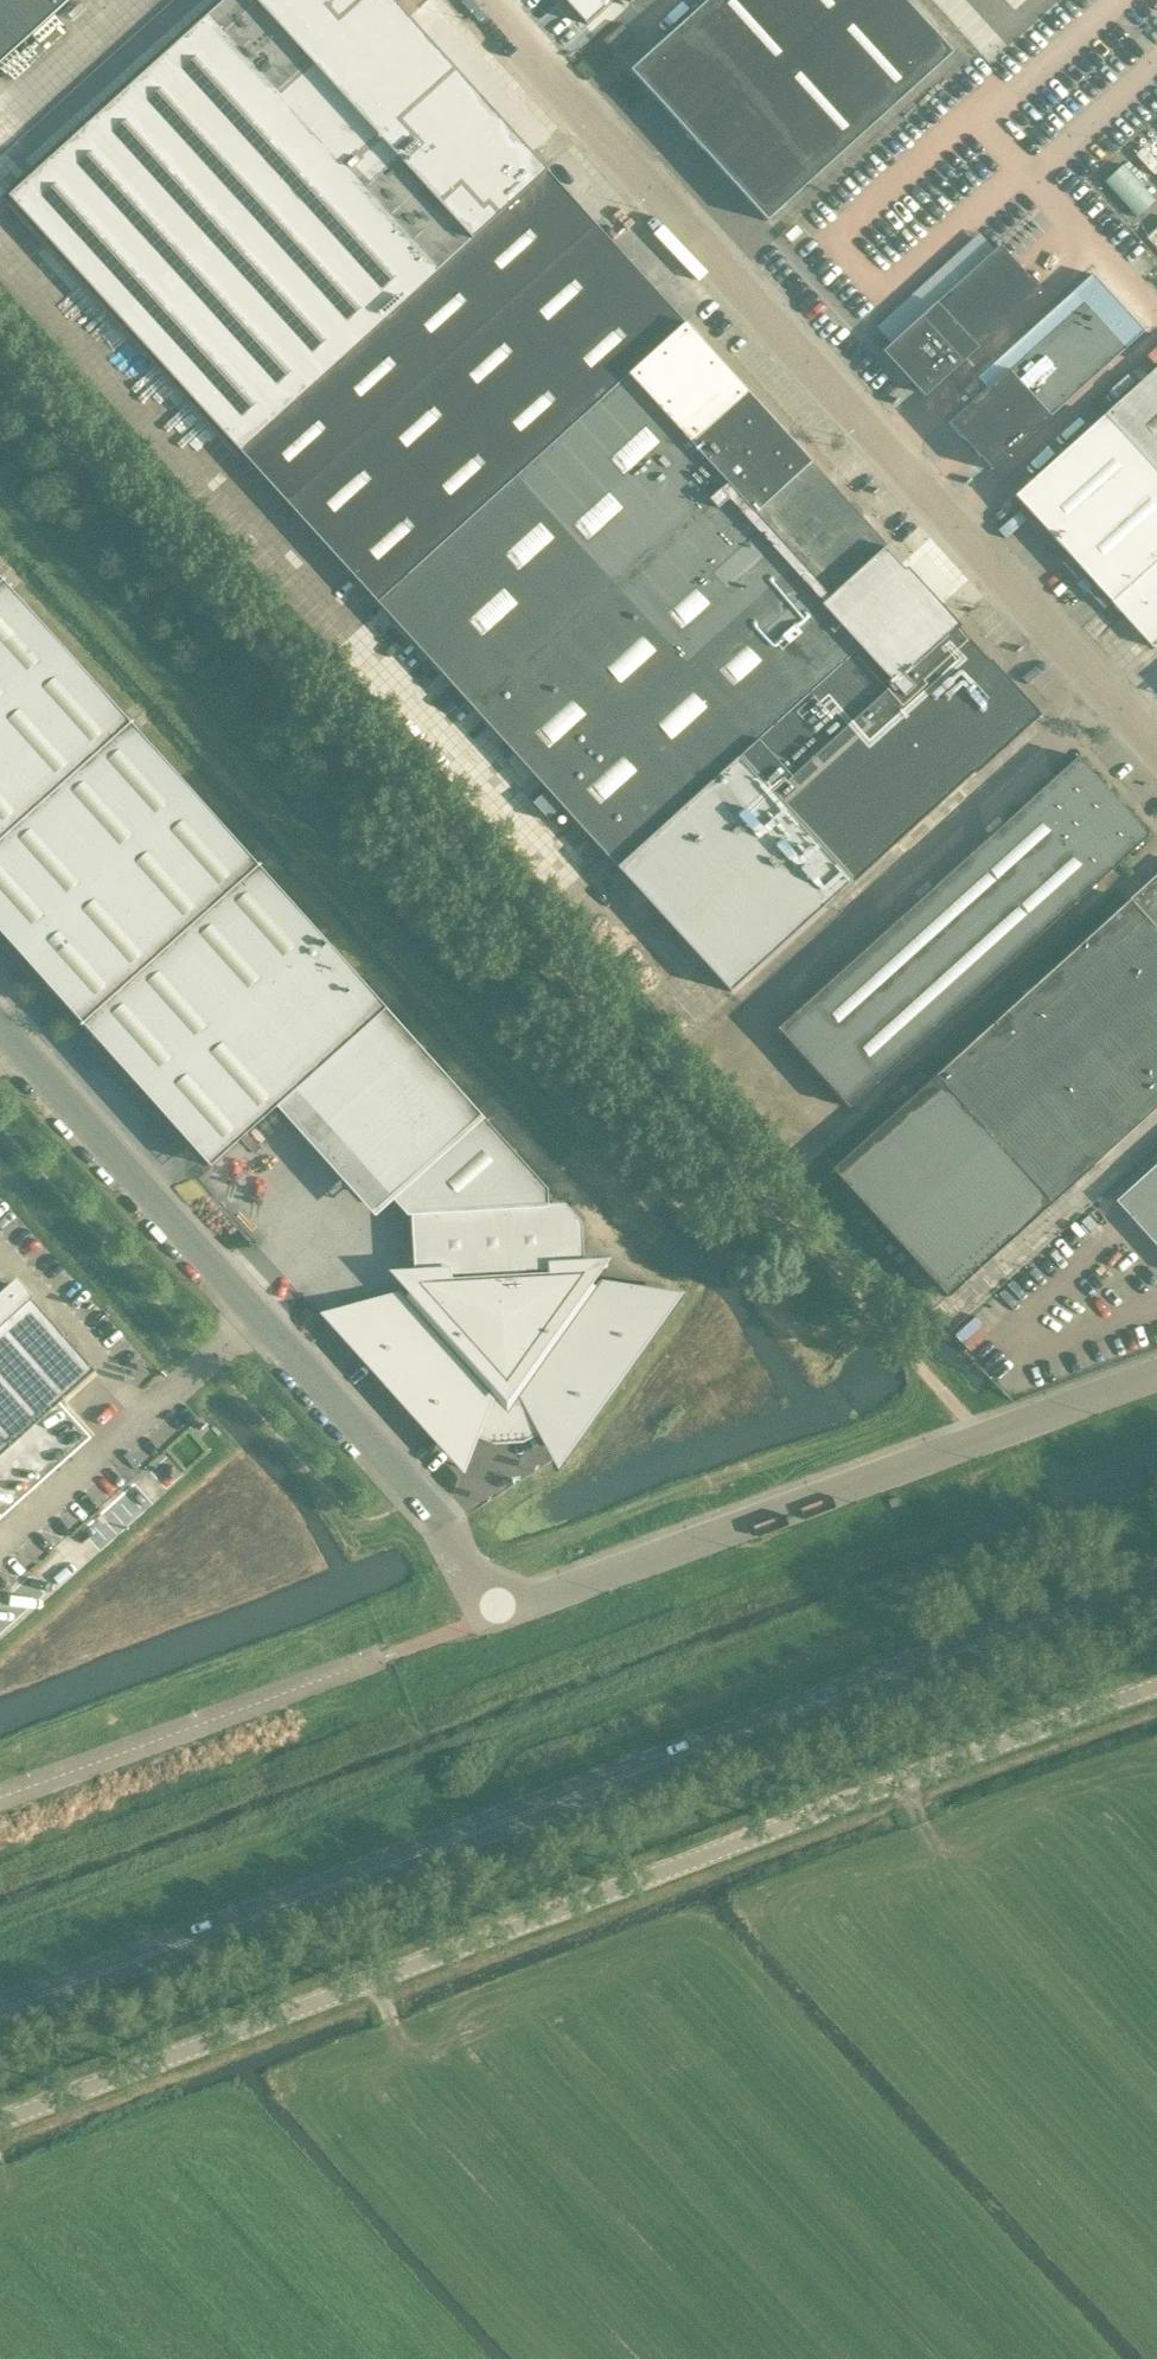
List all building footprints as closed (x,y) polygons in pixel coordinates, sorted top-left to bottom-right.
[(51,14),(66,0),(0,0),(0,62),(51,14)] [(4,194),(234,449),(540,173),(384,0),(220,0),(4,194)] [(587,25),(614,0),(564,0),(587,25)] [(628,72),(764,222),(948,54),(899,0),(707,0),(628,72)] [(619,25),(600,42),(611,54),(630,37),(619,25)] [(540,173),(234,449),(284,504),(474,712),(617,867),(730,991),(848,883),(849,884),(1034,715),(953,627),(904,572),(888,586),(866,563),(883,548),(882,547),(883,547),(806,463),(590,228),(540,173)] [(996,247),(882,350),(922,395),(1037,292),(996,247)] [(990,385),(948,423),(987,466),(989,469),(1122,349),(1143,330),(1093,274),(981,375),(990,385)] [(1013,495),(1069,557),(1063,562),(1104,608),(1111,602),(1153,647),(1156,643),(1156,364),(1013,495)] [(883,548),(866,563),(888,586),(904,572),(883,548)] [(80,1024),(78,1025),(79,1026),(80,1028),(82,1026),(208,1167),(275,1107),(373,1217),(483,1119),(480,1115),(385,1009),(258,868),(260,866),(259,865),(258,864),(256,865),(130,725),(132,723),(131,722),(130,721),(128,722),(11,591),(0,579),(0,934),(80,1024)] [(1074,756),(776,1029),(849,1108),(1147,835),(1074,756)] [(832,1169),(947,1296),(1156,1105),(1156,872),(832,1169)] [(1116,1202),(1156,1247),(1156,1165),(1116,1202)] [(654,1303),(659,1291),(599,1282),(596,1287),(582,1277),(585,1273),(584,1273),(582,1224),(572,1213),(548,1214),(548,1206),(411,1213),(414,1282),(414,1283),(417,1286),(405,1298),(401,1293),(342,1309),(343,1310),(346,1316),(352,1327),(359,1338),(365,1349),(373,1360),(377,1365),(384,1375),(393,1385),(401,1394),(410,1403),(419,1412),(424,1417),(434,1425),(439,1429),(449,1437),(459,1445),(470,1452),(471,1452),(479,1431),(489,1435),(494,1437),(499,1438),(504,1438),(508,1438),(513,1437),(517,1437),(522,1435),(536,1428),(547,1449),(557,1440),(566,1431),(575,1422),(584,1412),(593,1403),(601,1392),(609,1382),(616,1372),(624,1361),(631,1350),(637,1338),(643,1327),(649,1315),(654,1303)] [(90,1437),(58,1402),(94,1370),(75,1349),(75,1348),(64,1336),(64,1337),(29,1298),(0,1323),(0,1518),(90,1437)]
